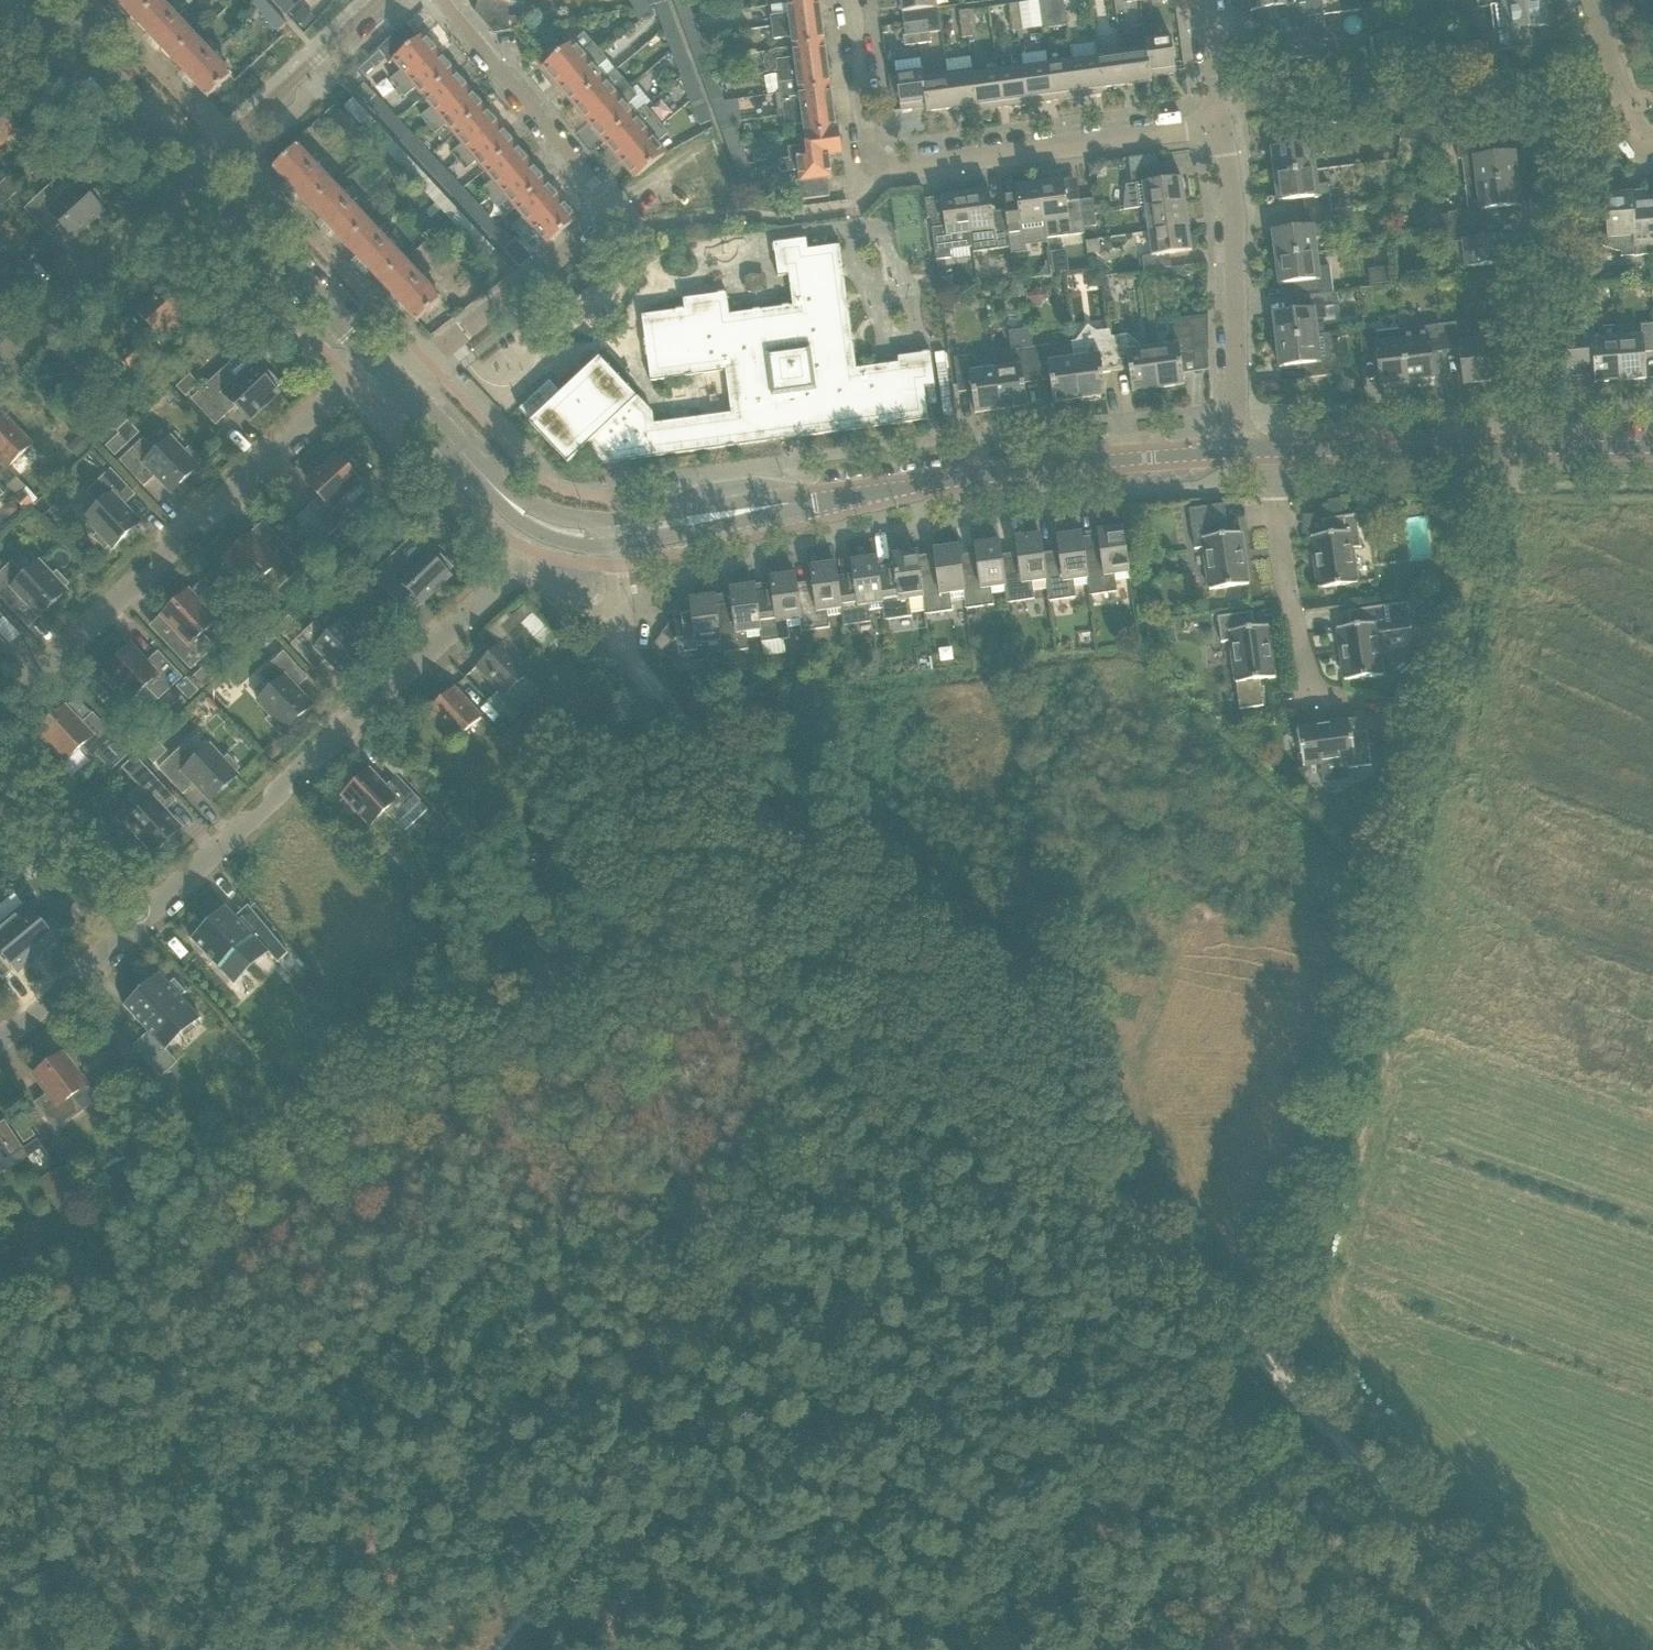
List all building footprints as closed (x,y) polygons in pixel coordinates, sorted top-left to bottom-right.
[(160,0),(110,0),(109,1),(118,11),(122,7),(136,23),(160,0)] [(195,38),(160,0),(136,23),(150,38),(146,41),(155,51),(159,47),(171,60),(195,38)] [(274,11),(264,0),(261,0),(255,6),(266,18),(274,11)] [(282,12),(293,2),(292,0),(271,0),(282,12)] [(634,10),(649,3),(648,0),(630,0),(634,10)] [(678,14),(691,10),(687,0),(673,0),(678,14)] [(770,17),(772,28),(820,21),(817,0),(813,0),(786,4),(787,14),(770,17)] [(902,12),(924,9),(938,8),(938,6),(937,0),(901,0),(902,12)] [(1038,0),(1041,28),(1066,25),(1063,0),(1039,0),(1038,0)] [(1251,11),(1276,7),(1278,20),(1287,19),(1324,14),(1322,0),(1249,0),(1251,11)] [(1492,16),(1503,14),(1505,31),(1532,27),(1547,25),(1547,26),(1548,26),(1545,0),(1529,0),(1505,3),(1505,0),(1477,0),(1478,8),(1491,6),(1492,16)] [(649,3),(634,10),(639,21),(654,14),(649,3)] [(1020,16),(1019,3),(1009,4),(1010,18),(1020,16)] [(303,8),(293,18),(305,29),(314,18),(303,8)] [(924,9),(902,12),(904,24),(928,20),(930,32),(941,30),(938,8),(924,9)] [(670,9),(658,15),(663,29),(675,23),(670,9)] [(959,11),(961,25),(971,23),(969,10),(959,11)] [(278,31),(286,24),(274,11),(266,18),(278,31)] [(1324,14),(1287,19),(1289,32),(1263,36),(1267,63),(1309,57),(1308,60),(1318,64),(1321,56),(1323,46),(1324,40),(1327,40),(1324,14)] [(1503,14),(1492,16),(1494,31),(1491,31),(1493,52),(1534,46),(1532,27),(1505,31),(1503,14)] [(509,16),(508,26),(527,27),(527,18),(509,16)] [(1010,18),(1012,31),(1022,30),(1020,16),(1010,18)] [(694,20),(682,25),(688,41),(700,36),(694,20)] [(902,24),(901,24),(902,30),(903,36),(917,34),(930,32),(928,20),(904,24),(902,24)] [(820,21),(772,28),(773,40),(790,37),(792,47),(823,43),(820,21)] [(391,79),(397,87),(438,53),(422,34),(418,38),(406,23),(377,49),(388,63),(393,59),(402,70),(391,79)] [(675,23),(663,29),(670,47),(682,42),(675,23)] [(971,23),(961,25),(963,38),(973,37),(971,23)] [(930,32),(917,34),(918,44),(931,42),(930,32)] [(1145,32),(1120,36),(1121,49),(1126,85),(1151,81),(1152,81),(1151,76),(1146,41),(1145,32)] [(918,44),(917,34),(903,36),(905,46),(918,44)] [(700,36),(688,41),(694,57),(706,52),(700,36)] [(1146,41),(1151,76),(1176,73),(1171,37),(1146,41)] [(232,76),(195,38),(171,60),(183,73),(180,77),(188,85),(192,81),(207,98),(208,97),(208,96),(216,87),(217,88),(221,85),(220,84),(229,76),(230,78),(232,76)] [(543,66),(558,85),(588,60),(599,53),(591,43),(581,52),(572,41),(543,66)] [(776,60),(777,72),(825,65),(823,43),(792,47),(793,58),(776,60)] [(1095,43),(1070,46),(1072,61),(1075,79),(1077,97),(1103,93),(1102,88),(1098,58),(1097,58),(1096,53),(1095,43)] [(1102,88),(1126,85),(1121,49),(1096,53),(1097,58),(1098,58),(1102,88)] [(686,52),(674,58),(681,76),(693,71),(686,52)] [(415,85),(424,96),(453,71),(438,53),(397,87),(404,95),(415,85)] [(558,85),(574,103),(603,79),(595,69),(605,60),(599,53),(588,60),(558,85)] [(996,58),(997,66),(1002,107),(1027,104),(1023,68),(1021,55),(996,58)] [(920,58),(894,62),(901,110),(926,107),(922,76),(923,76),(922,71),(921,71),(920,58)] [(1072,61),(1047,65),(1052,100),(1077,97),(1072,61)] [(710,63),(698,68),(704,84),(716,79),(710,63)] [(777,72),(780,94),(828,87),(825,65),(777,72)] [(1047,65),(1023,68),(1027,104),(1052,100),(1047,65)] [(971,70),(976,105),(977,110),(1002,107),(997,66),(971,70)] [(952,108),(976,105),(971,70),(947,73),(952,108)] [(421,116),(428,124),(468,90),(453,71),(424,96),(433,106),(421,116)] [(693,71),(681,76),(687,95),(699,89),(693,71)] [(922,76),(926,107),(927,112),(952,108),(947,73),(923,76),(922,76)] [(574,103),(589,122),(630,87),(624,79),(612,89),(603,79),(574,103)] [(716,79),(704,84),(710,99),(722,95),(716,79)] [(364,83),(354,92),(366,105),(377,96),(364,83)] [(630,87),(589,122),(605,140),(634,116),(650,102),(637,85),(632,89),(630,87)] [(828,87),(780,94),(781,102),(783,102),(783,103),(782,103),(783,116),(784,116),(832,109),(828,87)] [(446,122),(454,133),(484,108),(468,90),(428,124),(434,132),(446,122)] [(352,99),(345,106),(353,115),(361,108),(352,99)] [(385,105),(374,114),(387,127),(397,118),(385,105)] [(705,105),(693,109),(699,125),(711,121),(705,105)] [(19,127),(0,106),(0,145),(19,127)] [(726,106),(714,110),(719,126),(732,122),(726,106)] [(353,115),(365,128),(373,120),(361,108),(353,115)] [(452,153),(458,161),(499,127),(484,108),(454,133),(463,143),(452,153)] [(784,116),(783,116),(785,127),(802,124),(803,135),(838,131),(838,128),(834,128),(832,109),(784,116)] [(605,140),(620,159),(661,124),(654,116),(642,126),(634,116),(605,140)] [(397,118),(387,127),(399,140),(410,131),(397,118)] [(365,128),(377,140),(385,133),(373,120),(365,128)] [(1271,147),(1274,175),(1316,170),(1314,154),(1325,153),(1321,122),(1292,120),(1292,122),(1294,122),(1297,144),(1271,147)] [(732,122),(719,126),(727,147),(740,143),(732,122)] [(661,124),(620,159),(636,177),(665,153),(656,142),(668,133),(661,124)] [(476,159),(485,169),(514,145),(499,127),(458,161),(465,168),(476,159)] [(1462,159),(1466,185),(1518,178),(1515,151),(1498,153),(1495,132),(1497,132),(1498,130),(1455,128),(1459,159),(1462,159)] [(805,145),(788,148),(789,159),(791,159),(829,154),(841,153),(838,131),(803,135),(805,145)] [(397,146),(385,133),(377,140),(389,153),(397,146)] [(418,140),(407,148),(420,162),(430,153),(418,140)] [(310,208),(335,185),(297,145),(296,146),(297,147),(288,156),(287,155),(283,158),(284,159),(274,168),(273,167),(273,168),(310,208)] [(489,197),(500,188),(530,163),(514,145),(485,169),(494,180),(482,189),(489,197)] [(389,153),(401,166),(409,159),(397,146),(389,153)] [(742,148),(729,153),(735,168),(748,163),(742,148)] [(430,153),(420,162),(432,175),(442,166),(430,153)] [(789,159),(779,160),(781,173),(798,170),(799,180),(792,181),(792,182),(795,201),(830,196),(827,178),(832,177),(829,155),(829,154),(791,159),(789,159)] [(1122,210),(1146,207),(1185,201),(1182,177),(1159,180),(1156,154),(1128,158),(1132,184),(1124,185),(1122,210)] [(421,172),(409,159),(401,166),(413,179),(421,172)] [(500,188),(489,197),(496,206),(508,196),(516,206),(545,182),(530,163),(500,188)] [(748,163),(735,168),(742,186),(755,181),(748,163)] [(1303,198),(1305,212),(1332,209),(1328,183),(1317,185),(1316,170),(1274,175),(1278,202),(1303,198)] [(433,185),(421,172),(413,179),(425,192),(433,185)] [(450,175),(440,183),(452,197),(463,188),(450,175)] [(1450,227),(1450,228),(1476,225),(1474,211),(1521,205),(1518,178),(1466,185),(1469,210),(1448,213),(1448,216),(1450,227)] [(0,185),(0,204),(2,206),(18,191),(6,179),(0,185)] [(1017,186),(1015,186),(1016,194),(1003,195),(1005,210),(1010,243),(1047,238),(1039,183),(1038,183),(1037,179),(1016,182),(1017,186)] [(1063,180),(1039,183),(1047,238),(1084,233),(1083,228),(1080,200),(1067,202),(1064,180),(1063,180)] [(513,226),(519,234),(560,200),(545,182),(516,206),(524,217),(513,226)] [(76,234),(103,210),(100,207),(105,203),(94,191),(89,195),(78,184),(61,201),(49,188),(26,209),(48,233),(60,223),(63,226),(73,237),(76,234)] [(346,246),(370,223),(335,185),(310,208),(346,246)] [(425,192),(437,205),(445,197),(433,185),(425,192)] [(463,188),(452,197),(465,210),(475,201),(463,188)] [(1010,247),(1010,243),(1005,210),(992,212),(989,190),(965,193),(973,246),(973,252),(1010,247)] [(973,246),(965,193),(941,196),(944,218),(931,220),(936,260),(952,258),(950,249),(952,249),(970,247),(973,246)] [(1649,246),(1647,218),(1634,219),(1632,193),(1604,195),(1607,236),(1605,236),(1604,236),(1600,244),(1606,248),(1616,251),(1622,252),(1621,256),(1622,256),(1650,254),(1649,246)] [(437,205),(449,217),(457,210),(445,197),(437,205)] [(1093,198),(1080,200),(1083,228),(1096,226),(1093,198)] [(560,200),(519,234),(526,242),(537,232),(547,243),(576,219),(560,200)] [(1146,207),(1149,232),(1188,226),(1185,201),(1146,207)] [(483,209),(473,218),(485,231),(496,223),(483,209)] [(1272,230),(1275,257),(1316,252),(1315,237),(1326,236),(1324,224),(1333,223),(1332,209),(1305,212),(1307,226),(1272,230)] [(469,223),(457,210),(449,217),(461,230),(469,223)] [(1448,216),(1437,217),(1439,229),(1450,227),(1448,216)] [(381,284),(405,261),(370,223),(346,246),(381,284)] [(461,230),(473,243),(481,236),(469,223),(461,230)] [(496,223),(485,231),(497,244),(506,234),(496,223)] [(1476,225),(1450,228),(1451,241),(1446,242),(1450,270),(1507,263),(1504,235),(1478,239),(1476,225)] [(1188,226),(1149,232),(1152,255),(1142,257),(1144,270),(1171,267),(1169,254),(1191,251),(1188,226)] [(473,243),(486,256),(493,249),(481,236),(473,243)] [(550,380),(519,409),(531,421),(529,422),(568,463),(586,446),(603,463),(729,446),(768,441),(767,430),(780,428),(799,425),(801,436),(929,419),(925,387),(935,386),(933,364),(931,352),(897,356),(898,362),(857,368),(843,266),(840,244),(808,249),(807,238),(773,243),(778,276),(788,275),(792,305),(730,314),(729,308),(727,292),(682,298),(684,309),(641,315),(644,337),(650,381),(725,371),(729,401),(731,413),(729,413),(655,423),(653,412),(638,396),(637,397),(620,379),(614,373),(601,359),(599,357),(562,392),(550,380)] [(21,285),(11,274),(8,271),(19,260),(0,239),(0,305),(18,288),(21,285)] [(515,239),(503,250),(519,268),(532,256),(515,239)] [(970,247),(952,249),(954,262),(971,260),(970,247)] [(1294,283),(1296,297),(1333,292),(1329,266),(1318,268),(1316,252),(1275,257),(1279,284),(1294,283)] [(1409,259),(1394,261),(1396,281),(1411,279),(1409,259)] [(441,298),(405,261),(381,284),(416,321),(417,320),(416,319),(426,310),(427,311),(430,308),(429,307),(438,298),(439,299),(441,298)] [(1390,266),(1382,267),(1384,284),(1392,282),(1390,266)] [(1100,272),(1086,273),(1088,282),(1093,286),(1101,285),(1100,272)] [(136,309),(150,325),(159,334),(188,307),(165,282),(136,309)] [(1008,282),(1001,283),(1001,290),(1009,289),(1008,282)] [(1023,282),(1011,284),(1012,297),(1024,296),(1023,282)] [(458,289),(458,296),(462,302),(469,303),(475,298),(476,291),(471,285),(465,285),(458,289)] [(1333,292),(1296,297),(1296,298),(1298,297),(1299,310),(1273,313),(1273,316),(1269,316),(1271,337),(1276,337),(1276,340),(1317,335),(1315,320),(1327,319),(1325,307),(1334,306),(1333,292)] [(1166,345),(1153,347),(1158,388),(1184,385),(1183,374),(1181,362),(1189,362),(1188,354),(1207,351),(1206,315),(1183,318),(1184,326),(1176,327),(1177,333),(1169,334),(1165,339),(1166,345)] [(1456,323),(1442,324),(1445,351),(1459,349),(1463,384),(1491,381),(1486,339),(1470,341),(1469,330),(1457,332),(1456,323)] [(1617,337),(1620,380),(1645,378),(1644,352),(1652,351),(1652,323),(1641,324),(1641,335),(1617,337)] [(1442,324),(1401,329),(1407,382),(1434,378),(1431,352),(1445,351),(1442,324)] [(1561,340),(1554,368),(1581,366),(1594,365),(1595,382),(1620,380),(1617,337),(1616,326),(1602,327),(1585,329),(1563,330),(1561,340)] [(1027,328),(1007,330),(1009,347),(1029,345),(1027,328)] [(1407,382),(1401,329),(1374,333),(1374,328),(1359,330),(1363,359),(1364,359),(1364,356),(1376,355),(1380,385),(1407,382)] [(1076,341),(1071,341),(1073,358),(1074,358),(1080,399),(1106,395),(1102,366),(1115,364),(1111,337),(1110,337),(1109,330),(1095,332),(1096,340),(1092,341),(1082,333),(1076,341)] [(1127,334),(1111,337),(1115,364),(1128,362),(1132,392),(1158,388),(1153,347),(1139,349),(1139,343),(1134,339),(1128,340),(1127,334)] [(1317,335),(1276,340),(1279,367),(1305,364),(1307,377),(1304,377),(1305,378),(1333,375),(1331,353),(1330,349),(1328,334),(1327,334),(1317,335)] [(1049,345),(1033,347),(1037,375),(1050,373),(1054,402),(1080,399),(1074,358),(1073,358),(1061,359),(1060,354),(1049,345)] [(135,347),(120,360),(126,367),(141,354),(135,347)] [(1009,366),(996,368),(1001,409),(1027,406),(1023,376),(1037,375),(1033,347),(1017,349),(1008,361),(1009,366)] [(608,351),(601,359),(614,373),(620,379),(627,372),(608,351)] [(1001,409),(996,368),(983,370),(982,364),(970,356),(954,358),(958,385),(971,383),(975,413),(1001,409)] [(275,389),(279,384),(269,373),(264,377),(253,366),(236,383),(223,370),(192,399),(216,424),(235,405),(249,420),(278,392),(275,389)] [(185,395),(197,384),(189,376),(178,387),(185,395)] [(39,388),(32,394),(39,401),(45,396),(39,388)] [(18,478),(43,455),(5,414),(0,419),(0,459),(18,478)] [(120,433),(106,446),(115,455),(129,442),(120,433)] [(79,436),(68,447),(77,457),(88,446),(79,436)] [(195,464),(199,460),(188,448),(184,453),(170,438),(156,452),(144,439),(121,461),(144,485),(155,474),(172,492),(198,468),(195,464)] [(350,470),(355,466),(345,454),(340,459),(337,455),(307,482),(321,497),(309,507),(332,532),(355,511),(343,498),(361,482),(350,470)] [(139,523),(136,520),(123,505),(134,495),(111,470),(88,491),(100,504),(86,518),(99,532),(94,537),(105,548),(110,544),(113,547),(128,533),(139,523)] [(23,492),(15,498),(28,511),(35,505),(23,492)] [(11,501),(2,510),(10,518),(19,510),(11,501)] [(1203,548),(1209,590),(1248,584),(1241,532),(1228,533),(1224,504),(1189,509),(1195,549),(1203,548)] [(1324,534),(1314,536),(1311,536),(1318,588),(1357,583),(1351,541),(1360,540),(1357,514),(1322,519),(1324,534)] [(1100,544),(1083,547),(1088,584),(1090,595),(1117,591),(1116,581),(1130,579),(1126,548),(1123,526),(1098,530),(1098,535),(1100,544)] [(345,547),(357,536),(350,528),(338,539),(345,547)] [(1060,560),(1043,562),(1047,588),(1049,601),(1076,597),(1074,586),(1083,585),(1088,584),(1083,547),(1081,532),(1057,536),(1059,551),(1060,560)] [(279,587),(302,566),(279,541),(268,551),(252,534),(225,558),(228,561),(223,566),(234,577),(239,573),(253,587),(267,574),(279,587)] [(1019,562),(1002,564),(1006,591),(1007,602),(1034,599),(1033,590),(1045,588),(1046,588),(1047,588),(1043,562),(1039,534),(1015,537),(1017,552),(1019,562)] [(977,563),(960,565),(965,597),(966,608),(994,604),(992,593),(1001,592),(1005,592),(1006,591),(1002,564),(999,540),(974,543),(976,553),(977,563)] [(935,563),(919,565),(924,603),(925,614),(953,610),(951,599),(959,598),(964,597),(965,597),(960,565),(958,545),(933,549),(934,553),(935,563)] [(421,603),(449,575),(446,572),(451,567),(440,556),(436,561),(425,549),(407,566),(395,553),(373,575),(396,599),(407,589),(421,603)] [(366,569),(378,558),(370,550),(359,561),(366,569)] [(878,572),(883,608),(882,609),(884,619),(912,616),(925,614),(923,603),(924,603),(919,565),(917,551),(892,554),(893,559),(894,570),(878,572)] [(855,585),(838,587),(842,614),(843,625),(871,621),(869,610),(878,609),(882,609),(883,608),(878,572),(876,557),(851,560),(853,575),(855,585)] [(12,609),(23,598),(37,613),(40,616),(51,605),(66,591),(63,588),(68,584),(57,572),(52,577),(38,562),(24,576),(12,563),(0,574),(0,596),(12,609)] [(309,571),(301,578),(309,586),(321,576),(327,570),(319,562),(313,568),(309,571)] [(814,591),(797,593),(802,625),(802,631),(830,627),(828,616),(836,615),(841,614),(842,614),(838,587),(835,562),(810,566),(812,581),(814,591)] [(755,584),(754,584),(762,641),(789,638),(788,627),(802,625),(797,593),(794,573),(770,577),(772,592),(756,594),(755,584)] [(714,595),(722,652),(749,649),(748,638),(761,636),(761,642),(762,641),(754,584),(730,587),(732,603),(716,605),(714,595)] [(174,605),(162,615),(179,633),(168,644),(191,668),(213,647),(201,634),(216,620),(202,606),(207,601),(196,590),(191,594),(188,591),(174,605)] [(722,652),(714,595),(690,598),(692,619),(687,620),(688,622),(676,623),(671,620),(662,633),(689,654),(690,662),(709,659),(707,649),(720,647),(721,652),(722,652)] [(1350,626),(1337,628),(1344,680),(1366,677),(1384,674),(1378,632),(1386,631),(1411,628),(1408,602),(1383,606),(1370,607),(1348,610),(1350,626)] [(1252,611),(1217,616),(1221,642),(1230,641),(1239,709),(1264,706),(1260,679),(1275,677),(1268,625),(1254,627),(1252,611)] [(534,613),(521,624),(544,649),(545,649),(557,638),(534,613)] [(285,636),(296,625),(288,617),(277,628),(285,636)] [(366,648),(371,643),(360,632),(355,636),(342,622),(327,636),(315,623),(293,644),(315,669),(327,658),(343,676),(369,651),(366,648)] [(501,643),(476,666),(491,682),(500,691),(501,692),(503,695),(517,709),(538,689),(524,675),(528,671),(501,643)] [(130,645),(119,656),(104,670),(107,673),(103,678),(113,689),(118,685),(132,699),(146,686),(158,698),(181,677),(158,653),(147,663),(130,645)] [(283,653),(282,654),(260,674),(272,687),(258,701),(272,715),(267,720),(278,731),(282,727),(286,730),(312,706),(295,688),(306,677),(283,653)] [(195,677),(204,688),(224,670),(214,659),(195,677)] [(186,678),(177,687),(189,700),(198,691),(186,678)] [(723,678),(697,682),(699,695),(725,692),(723,678)] [(429,710),(444,726),(456,739),(481,715),(454,687),(429,710)] [(501,692),(489,704),(508,724),(520,713),(517,709),(503,695),(501,692)] [(42,735),(37,739),(48,751),(52,746),(66,761),(81,747),(93,760),(97,755),(111,770),(129,753),(115,738),(92,714),(81,725),(68,710),(65,707),(53,718),(39,732),(42,735)] [(1346,768),(1372,765),(1365,717),(1297,726),(1303,766),(1323,763),(1325,780),(1348,777),(1346,768)] [(517,719),(511,725),(517,732),(519,733),(524,739),(530,733),(524,726),(517,719)] [(511,725),(504,732),(510,738),(512,740),(517,745),(524,739),(519,733),(517,732),(511,725)] [(158,742),(145,754),(154,763),(167,751),(158,742)] [(194,782),(208,797),(211,800),(237,776),(234,772),(239,768),(228,756),(223,761),(209,746),(195,760),(183,747),(160,769),(183,793),(194,782)] [(369,770),(358,781),(343,795),(346,798),(341,803),(352,814),(357,810),(371,824),(385,810),(405,832),(428,811),(397,777),(386,788),(369,770)] [(181,828),(177,825),(164,811),(175,800),(152,776),(129,797),(141,810),(127,824),(140,838),(136,843),(146,854),(151,850),(154,853),(169,839),(181,828)] [(452,822),(443,831),(454,843),(464,834),(452,822)] [(117,836),(108,844),(119,857),(128,849),(117,836)] [(0,925),(0,948),(20,972),(56,942),(25,904),(0,925)] [(208,922),(190,939),(229,980),(264,948),(277,962),(288,953),(263,923),(252,933),(226,905),(224,907),(227,910),(207,928),(205,926),(209,923),(208,922)] [(133,1044),(146,1060),(195,1018),(199,1022),(200,1021),(180,998),(184,994),(172,980),(168,984),(159,973),(157,974),(161,979),(144,994),(140,989),(121,1005),(146,1033),(133,1044)] [(116,1030),(106,1038),(120,1055),(130,1046),(116,1030)] [(34,1074),(37,1078),(49,1094),(36,1103),(56,1130),(81,1111),(71,1097),(87,1085),(75,1069),(80,1065),(71,1053),(65,1056),(63,1053),(34,1074)] [(25,1121),(14,1128),(24,1142),(35,1135),(25,1121)] [(25,1154),(23,1150),(4,1122),(0,1125),(0,1171),(25,1154)] [(61,1141),(53,1147),(69,1169),(71,1167),(74,1165),(78,1162),(80,1161),(81,1160),(65,1138),(64,1139),(61,1141)] [(53,1171),(38,1181),(55,1206),(70,1196),(53,1171)]
